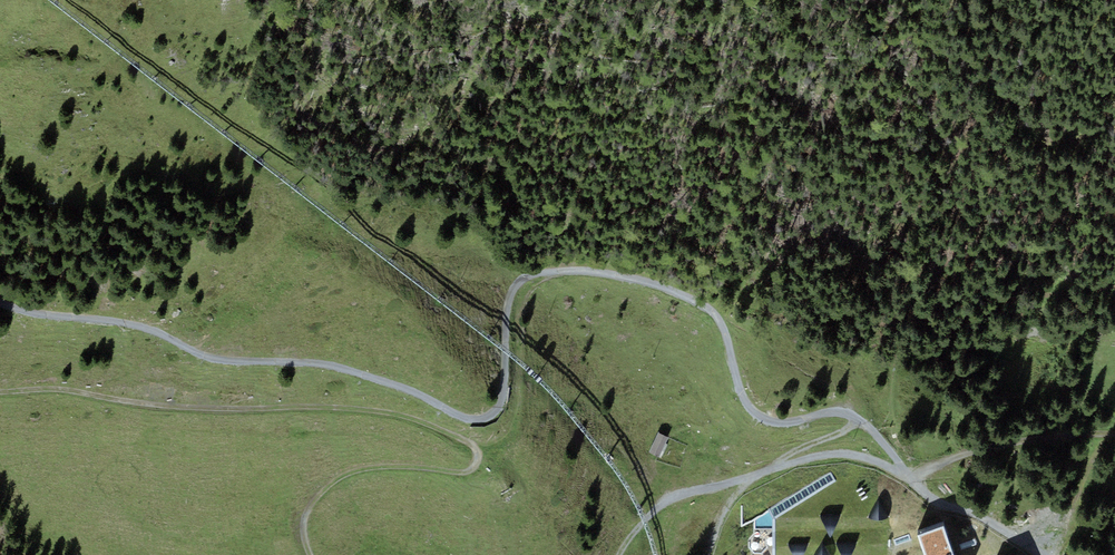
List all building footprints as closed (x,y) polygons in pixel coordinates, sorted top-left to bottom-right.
[(666,437),(655,433),(648,453),(658,457),(666,437)] [(894,514),(830,473),(773,503),(773,508),(773,528),(773,554),(894,554),(894,514)] [(947,521),(913,532),(921,554),(958,554),(947,521)]
